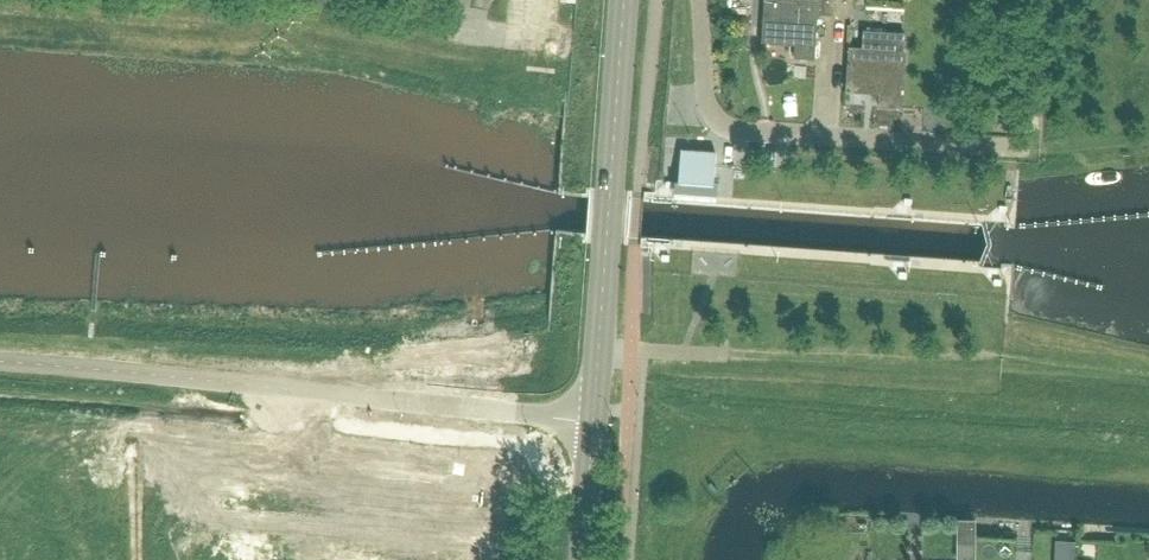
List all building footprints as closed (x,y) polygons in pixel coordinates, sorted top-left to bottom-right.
[(837,0),(819,0),(819,2),(791,0),(765,0),(762,43),(796,45),(795,58),(816,59),(819,14),(836,15),(837,0)] [(836,15),(853,16),(854,0),(837,0),(836,15)] [(880,106),(901,108),(905,50),(906,33),(865,31),(864,47),(850,46),(847,91),(880,94),(880,106)] [(681,152),(679,179),(678,190),(709,192),(710,182),(715,182),(717,154),(681,152)] [(959,540),(959,541),(974,541),(975,541),(975,520),(958,520),(959,540)]
